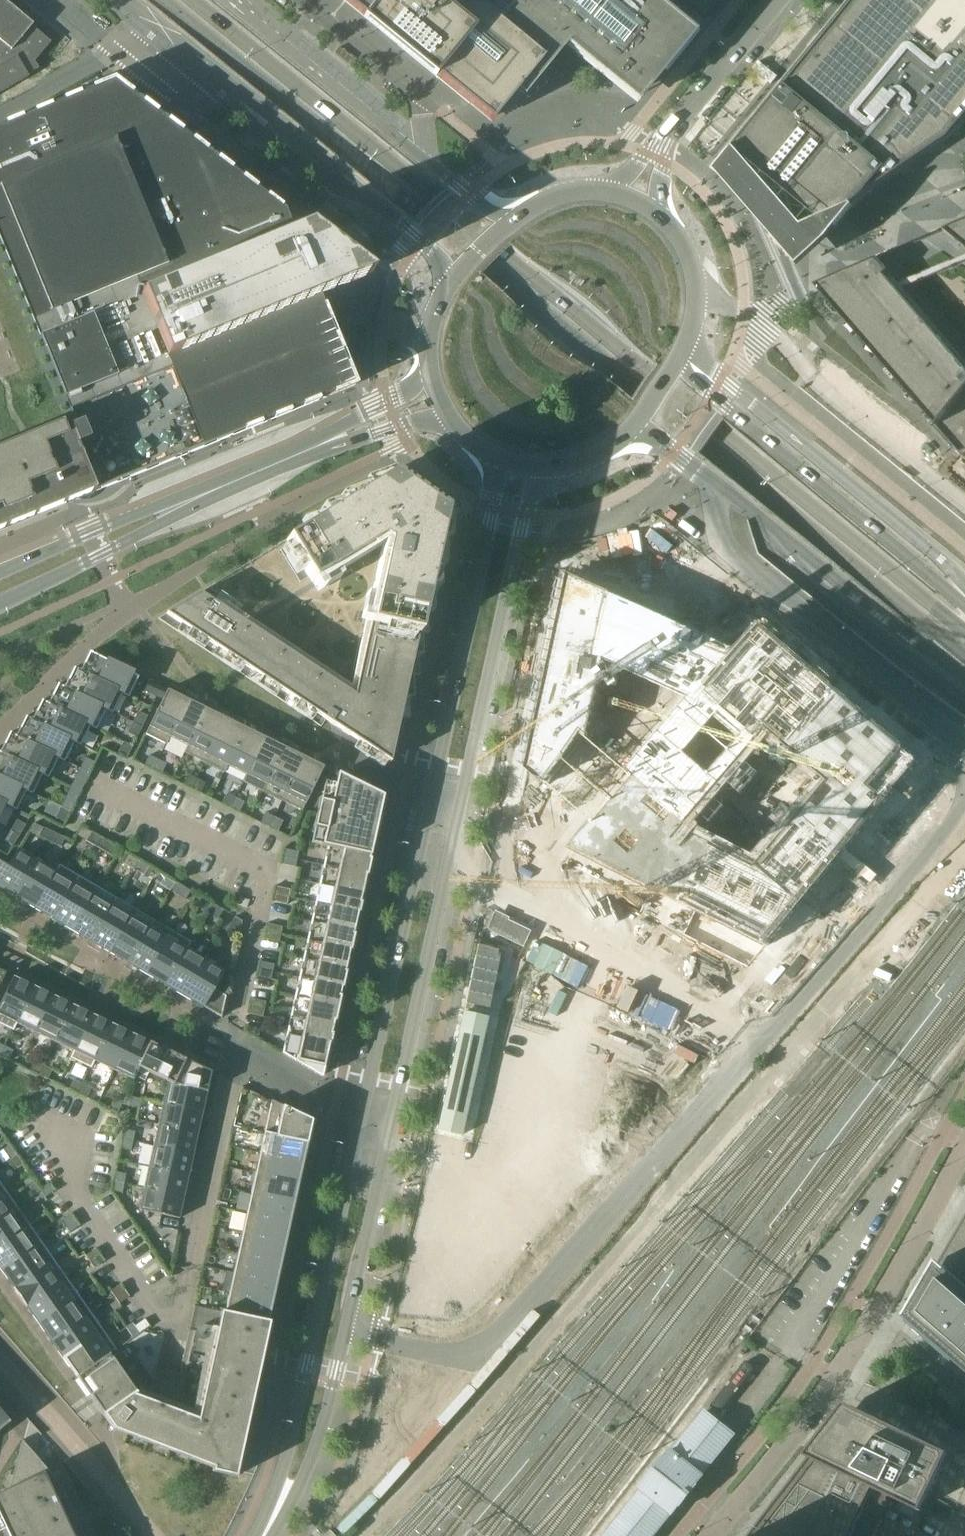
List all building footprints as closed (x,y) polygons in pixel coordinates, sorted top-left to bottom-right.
[(29,78),(28,76),(40,70),(36,63),(52,44),(33,28),(34,26),(3,0),(0,0),(0,95),(29,78)] [(364,18),(361,22),(434,81),(436,77),(492,123),(516,93),(523,98),(565,46),(636,105),(664,70),(666,72),(697,34),(656,0),(342,0),(364,18)] [(723,164),(816,241),(834,224),(834,225),(866,196),(872,192),(872,191),(957,133),(964,124),(964,0),(858,0),(856,2),(849,11),(847,10),(836,27),(723,164)] [(769,81),(772,84),(778,76),(775,73),(760,61),(759,61),(753,68),(769,81)] [(70,501),(356,385),(322,303),(320,296),(371,275),(309,228),(294,234),(285,211),(114,80),(0,127),(0,530),(70,501)] [(823,286),(853,321),(849,326),(853,331),(852,332),(870,353),(872,352),(886,369),(885,370),(914,404),(916,403),(930,420),(929,421),(951,447),(953,445),(962,455),(964,454),(964,226),(823,286)] [(952,467),(964,478),(964,455),(961,457),(952,467)] [(393,475),(390,477),(381,483),(159,618),(159,619),(238,671),(310,718),(321,726),(326,719),(329,722),(370,748),(391,762),(401,716),(405,717),(437,572),(432,571),(439,540),(442,529),(442,526),(445,515),(445,512),(439,508),(438,510),(435,507),(436,506),(433,504),(432,506),(429,503),(430,502),(425,498),(424,500),(421,497),(422,496),(416,492),(415,493),(412,491),(413,489),(408,486),(407,488),(404,485),(405,484),(403,482),(401,484),(398,481),(399,480),(393,475)] [(595,828),(575,852),(772,947),(921,761),(762,628),(742,652),(570,577),(531,773),(595,828)] [(81,671),(80,672),(123,693),(123,694),(129,697),(140,676),(97,655),(93,662),(87,659),(81,671)] [(65,687),(64,688),(107,709),(107,710),(113,713),(123,694),(123,693),(80,672),(77,678),(70,675),(65,687)] [(162,687),(149,681),(145,690),(158,696),(162,687)] [(49,703),(48,704),(91,725),(91,726),(97,729),(107,710),(107,709),(64,688),(61,695),(54,691),(49,703)] [(167,690),(146,734),(166,743),(167,744),(171,737),(169,736),(187,699),(167,690)] [(187,699),(169,736),(171,737),(188,746),(189,746),(207,709),(187,699)] [(33,719),(32,720),(75,742),(81,746),(91,726),(91,725),(48,704),(45,711),(38,708),(33,719)] [(188,746),(185,753),(205,763),(226,719),(207,709),(189,746),(188,746)] [(133,722),(142,727),(148,716),(139,712),(133,722)] [(226,719),(205,763),(224,772),(225,773),(228,765),(246,728),(226,719)] [(16,736),(16,737),(59,758),(59,759),(65,762),(75,742),(32,720),(29,727),(22,724),(16,736)] [(128,733),(137,738),(142,727),(133,722),(128,733)] [(246,728),(228,765),(248,775),(265,738),(246,728)] [(0,752),(0,753),(43,774),(43,775),(49,778),(59,759),(59,758),(16,737),(13,743),(6,740),(0,752)] [(248,775),(244,782),(264,792),(285,748),(265,738),(248,775)] [(133,747),(124,742),(118,755),(127,759),(133,747)] [(285,748),(264,792),(283,801),(305,757),(285,748)] [(27,790),(27,791),(33,794),(43,775),(43,774),(0,753),(0,777),(27,790)] [(150,755),(145,764),(154,769),(158,759),(150,755)] [(86,757),(80,768),(90,773),(95,762),(86,757)] [(305,757),(283,801),(303,811),(312,791),(324,767),(305,757)] [(158,759),(154,769),(162,773),(167,764),(158,759)] [(328,846),(371,856),(384,796),(324,767),(312,791),(333,796),(331,803),(320,801),(314,828),(325,830),(322,846),(328,847),(328,846)] [(75,779),(84,784),(90,773),(80,768),(75,779)] [(188,774),(184,783),(192,788),(197,778),(188,774)] [(5,803),(4,804),(17,810),(27,791),(27,790),(0,777),(0,801),(5,803)] [(197,778),(192,788),(201,792),(206,783),(197,778)] [(227,793),(222,803),(231,807),(236,798),(227,793)] [(71,811),(76,801),(67,796),(61,807),(71,811)] [(236,798),(231,807),(240,811),(244,802),(236,798)] [(71,811),(61,807),(56,818),(65,822),(71,811)] [(266,812),(261,822),(270,826),(275,817),(266,812)] [(275,817),(270,826),(279,831),(283,821),(275,817)] [(17,820),(11,830),(20,835),(26,825),(17,820)] [(50,841),(54,832),(43,827),(39,836),(50,841)] [(11,830),(5,840),(14,846),(20,835),(11,830)] [(65,837),(54,832),(50,841),(61,847),(65,837)] [(97,847),(102,838),(91,832),(86,841),(97,847)] [(102,838),(97,847),(107,853),(112,844),(102,838)] [(328,847),(324,865),(366,874),(371,856),(328,846),(328,847)] [(0,863),(0,887),(17,897),(38,861),(19,849),(9,866),(1,861),(0,863)] [(285,849),(284,856),(297,859),(299,852),(285,849)] [(134,869),(139,860),(129,854),(123,863),(134,869)] [(297,859),(284,856),(282,864),(296,867),(297,859)] [(139,860),(134,869),(144,875),(149,866),(139,860)] [(38,861),(17,897),(36,908),(57,872),(56,871),(38,861)] [(57,872),(36,908),(54,919),(79,876),(60,864),(56,871),(57,872)] [(324,865),(320,884),(362,893),(366,874),(324,865)] [(79,876),(54,919),(73,929),(98,887),(79,876)] [(171,891),(176,882),(166,876),(161,885),(171,891)] [(186,888),(176,882),(171,891),(181,897),(186,888)] [(320,884),(316,903),(358,912),(362,893),(320,884)] [(277,886),(276,894),(289,897),(291,889),(277,886)] [(98,887),(73,929),(92,940),(117,898),(98,887)] [(274,901),(288,904),(289,897),(276,894),(274,901)] [(117,898),(92,940),(110,951),(135,909),(117,898)] [(213,904),(203,898),(198,907),(208,913),(213,904)] [(316,903),(311,921),(354,931),(358,912),(316,903)] [(213,904),(208,913),(218,919),(224,910),(213,904)] [(135,909),(110,951),(129,962),(154,920),(135,909)] [(239,939),(243,921),(235,917),(226,931),(239,939)] [(154,920),(129,962),(147,973),(173,931),(154,920)] [(311,921),(307,940),(350,949),(354,931),(311,921)] [(269,924),(267,931),(281,934),(283,927),(269,924)] [(173,931),(147,973),(166,984),(187,948),(188,949),(192,942),(173,931)] [(266,939),(279,941),(281,934),(267,931),(266,939)] [(307,940),(303,959),(346,968),(350,949),(307,940)] [(187,948),(166,984),(185,995),(206,959),(188,949),(187,948)] [(206,959),(185,995),(222,1017),(226,996),(214,989),(225,971),(206,959)] [(303,959),(299,978),(342,987),(346,968),(303,959)] [(261,962),(259,969),(273,972),(274,964),(261,962)] [(257,976),(271,979),(273,972),(259,969),(257,976)] [(0,1005),(0,1024),(14,1031),(17,1023),(15,1022),(33,986),(14,976),(0,1005)] [(299,978),(295,996),(337,1006),(342,987),(299,978)] [(33,986),(15,1022),(17,1023),(35,1032),(52,995),(33,986)] [(52,995),(35,1032),(54,1041),(72,1004),(52,995)] [(295,996),(291,1015),(333,1024),(337,1006),(295,996)] [(252,999),(251,1006),(265,1009),(266,1002),(252,999)] [(72,1004),(54,1041),(73,1050),(91,1014),(72,1004)] [(249,1014),(263,1017),(265,1009),(251,1006),(249,1014)] [(73,1050),(70,1058),(89,1067),(93,1060),(111,1023),(91,1014),(73,1050)] [(291,1015),(287,1034),(329,1043),(333,1024),(291,1015)] [(111,1023),(93,1060),(112,1069),(130,1032),(111,1023)] [(246,1030),(258,1037),(260,1028),(247,1025),(246,1030)] [(130,1032),(112,1069),(134,1080),(136,1075),(140,1068),(137,1067),(150,1042),(130,1032)] [(287,1034),(283,1053),(296,1061),(295,1062),(323,1078),(326,1060),(329,1043),(287,1034)] [(150,1042),(137,1067),(140,1068),(147,1072),(155,1075),(167,1050),(150,1042)] [(4,1046),(0,1055),(9,1060),(14,1051),(4,1046)] [(167,1050),(155,1075),(168,1082),(172,1084),(184,1058),(182,1057),(167,1050)] [(184,1058),(172,1084),(208,1091),(212,1072),(196,1064),(184,1058)] [(30,1070),(39,1074),(43,1065),(34,1061),(30,1070)] [(43,1065),(39,1074),(48,1079),(53,1070),(43,1065)] [(147,1072),(140,1068),(136,1075),(144,1078),(147,1072)] [(69,1089),(78,1093),(82,1084),(73,1080),(69,1089)] [(168,1082),(163,1104),(203,1112),(208,1091),(172,1084),(168,1082)] [(82,1084),(78,1093),(87,1097),(91,1088),(82,1084)] [(139,1108),(141,1099),(131,1096),(129,1106),(139,1108)] [(113,1098),(109,1108),(118,1112),(122,1103),(113,1098)] [(270,1104),(264,1134),(307,1143),(308,1138),(311,1128),(312,1121),(285,1107),(285,1106),(272,1100),(271,1101),(270,1104)] [(163,1104),(158,1125),(198,1133),(203,1112),(163,1104)] [(158,1125),(154,1146),(194,1154),(198,1133),(158,1125)] [(125,1130),(123,1139),(133,1141),(135,1132),(125,1130)] [(264,1134),(259,1154),(303,1163),(304,1157),(306,1148),(307,1143),(264,1134)] [(123,1139),(121,1148),(131,1150),(133,1141),(123,1139)] [(17,1155),(10,1145),(2,1151),(9,1161),(17,1155)] [(154,1146),(149,1167),(189,1176),(194,1154),(154,1146)] [(259,1154),(255,1174),(298,1183),(300,1177),(302,1167),(303,1163),(259,1154)] [(24,1165),(17,1155),(9,1161),(15,1170),(24,1165)] [(149,1167),(144,1188),(185,1197),(189,1176),(149,1167)] [(116,1172),(114,1181),(124,1183),(126,1174),(116,1172)] [(255,1174),(251,1194),(294,1203),(295,1197),(297,1187),(298,1183),(255,1174)] [(29,1184),(35,1194),(42,1190),(35,1180),(29,1184)] [(122,1193),(124,1183),(114,1181),(112,1191),(122,1193)] [(51,1183),(42,1190),(35,1194),(40,1201),(55,1190),(51,1183)] [(144,1188),(140,1210),(180,1219),(185,1197),(144,1188)] [(18,1207),(6,1190),(0,1194),(0,1220),(18,1207)] [(251,1194),(246,1214),(290,1223),(291,1217),(293,1207),(294,1203),(251,1194)] [(30,1225),(18,1207),(0,1220),(0,1246),(30,1225)] [(66,1227),(76,1220),(71,1213),(62,1220),(66,1227)] [(246,1214),(242,1234),(285,1243),(287,1237),(289,1227),(290,1223),(246,1214)] [(81,1227),(76,1220),(66,1227),(71,1234),(81,1227)] [(964,1369),(964,1221),(906,1322),(952,1363),(955,1360),(964,1369)] [(0,1246),(0,1269),(2,1272),(43,1243),(30,1225),(0,1246)] [(242,1234),(238,1254),(281,1263),(282,1257),(284,1247),(285,1243),(242,1234)] [(43,1243),(2,1272),(7,1279),(8,1279),(14,1287),(15,1289),(55,1261),(43,1243)] [(86,1255),(91,1262),(101,1255),(96,1249),(86,1255)] [(238,1254),(234,1273),(277,1283),(278,1277),(280,1267),(281,1263),(238,1254)] [(105,1262),(101,1255),(91,1262),(95,1269),(105,1262)] [(14,1287),(13,1288),(27,1307),(28,1307),(28,1306),(68,1278),(55,1261),(15,1289),(14,1287)] [(234,1273),(229,1293),(272,1303),(274,1297),(276,1287),(277,1283),(234,1273)] [(68,1278),(28,1306),(28,1307),(34,1315),(33,1316),(39,1325),(80,1296),(68,1278)] [(115,1298),(125,1291),(121,1284),(111,1291),(115,1298)] [(120,1304),(130,1297),(125,1291),(115,1298),(120,1304)] [(225,1312),(225,1313),(268,1323),(270,1323),(270,1322),(268,1321),(269,1317),(271,1307),(272,1303),(229,1293),(225,1312)] [(80,1296),(39,1325),(44,1332),(45,1332),(52,1342),(92,1314),(80,1296)] [(212,1471),(236,1477),(245,1437),(269,1323),(268,1323),(225,1313),(225,1312),(221,1311),(218,1328),(197,1419),(135,1395),(137,1393),(110,1354),(77,1377),(114,1430),(115,1430),(115,1429),(190,1457),(190,1459),(213,1468),(212,1471)] [(92,1314),(52,1342),(58,1351),(57,1351),(63,1359),(104,1331),(92,1314)] [(140,1333),(150,1326),(145,1319),(135,1326),(140,1333)] [(104,1331),(63,1359),(69,1368),(70,1367),(77,1377),(110,1354),(117,1349),(104,1331)] [(756,1368),(746,1360),(710,1406),(719,1413),(723,1408),(751,1374),(756,1368)] [(795,1475),(749,1535),(850,1535),(873,1488),(919,1510),(946,1451),(850,1405),(795,1475)] [(10,1422),(0,1410),(0,1430),(10,1422)] [(672,1512),(673,1513),(704,1476),(702,1474),(733,1435),(733,1436),(734,1435),(734,1434),(706,1411),(705,1413),(674,1452),(672,1450),(642,1488),(644,1489),(606,1535),(653,1535),(672,1512)] [(1,1492),(0,1493),(0,1517),(9,1535),(84,1535),(59,1483),(23,1440),(10,1488),(1,1492)]
